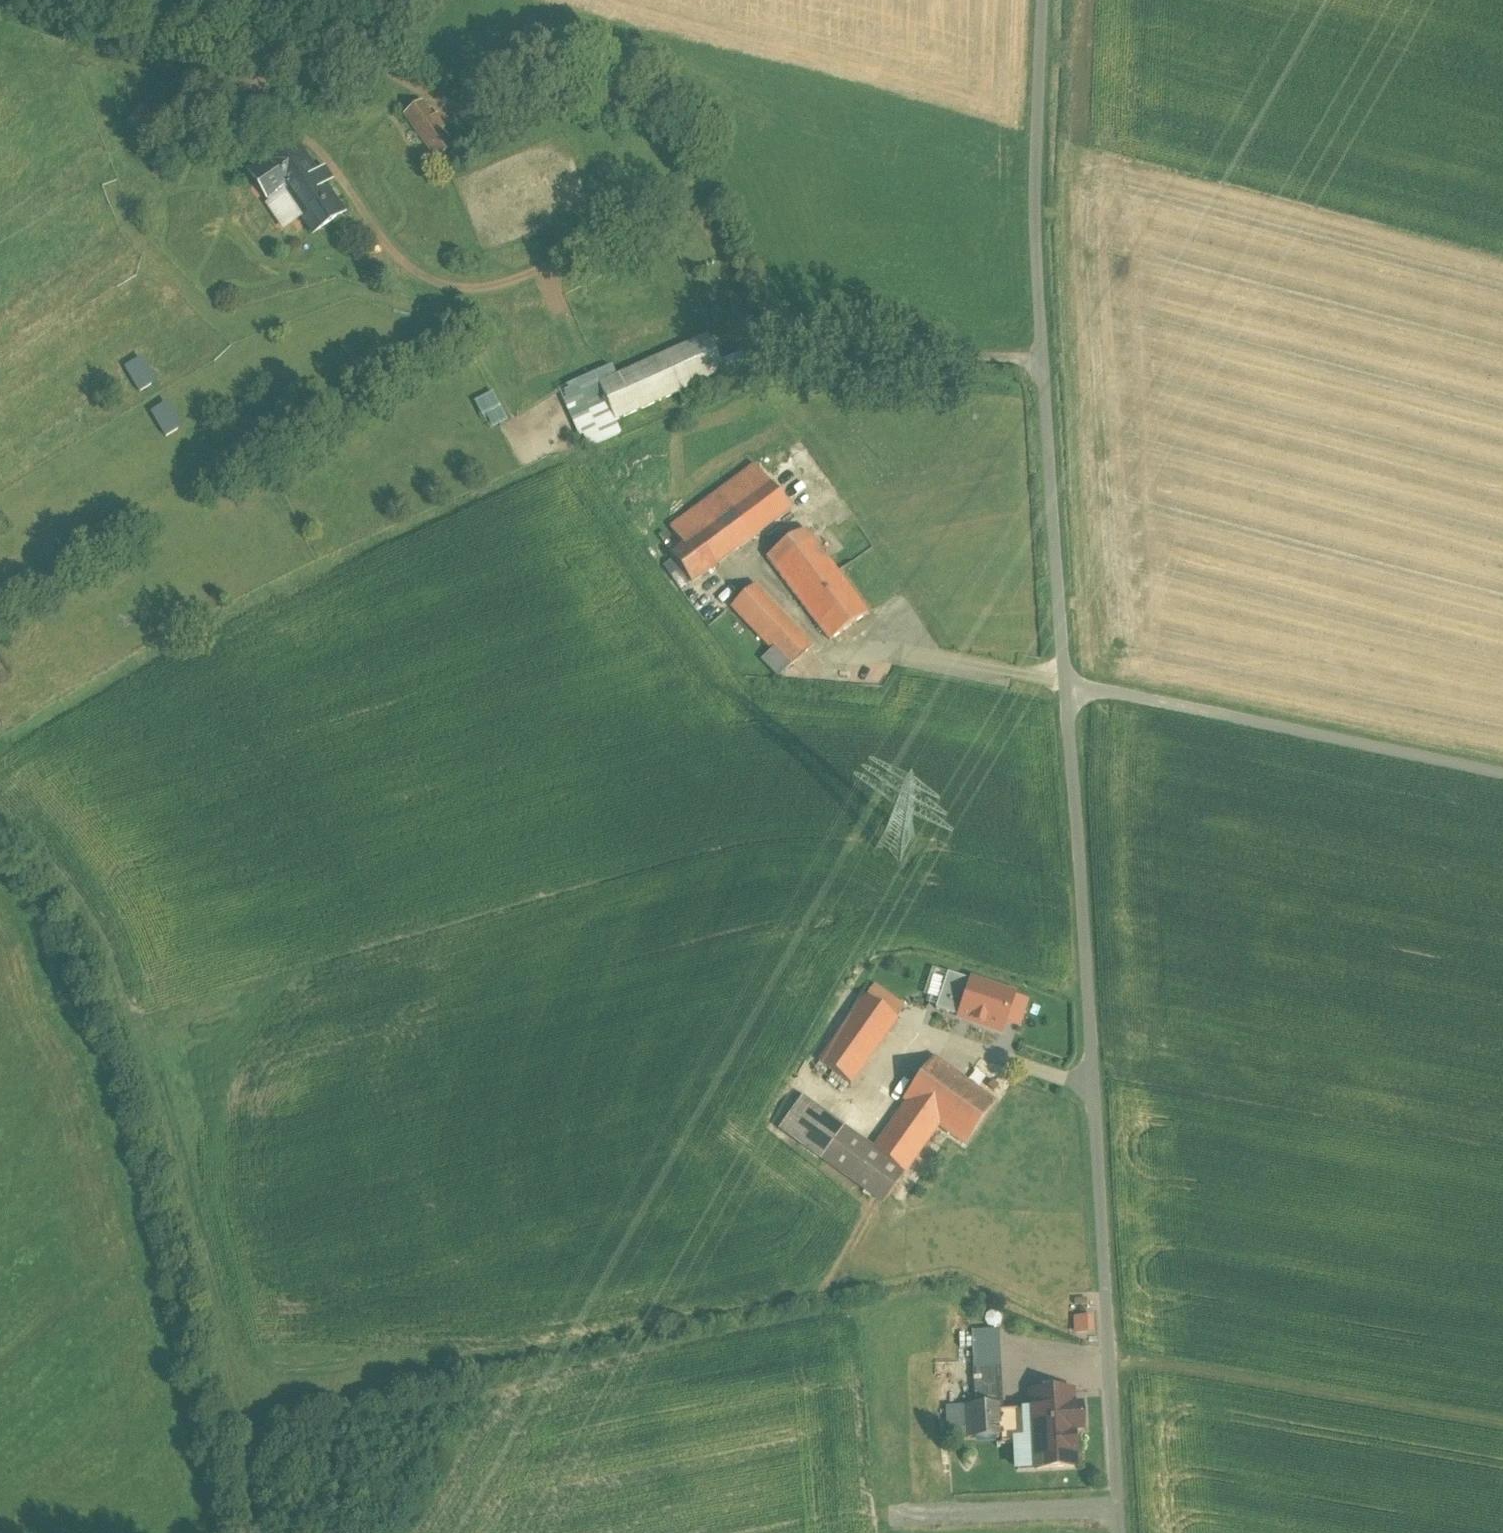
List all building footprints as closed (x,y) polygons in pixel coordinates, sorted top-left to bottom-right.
[(397,121),(430,169),(454,153),(421,105),(397,121)] [(309,133),(239,181),(279,238),(296,227),(307,242),(359,206),(309,133)] [(608,369),(552,394),(580,454),(619,437),(614,427),(725,377),(707,337),(613,380),(608,369)] [(137,358),(120,368),(136,394),(152,384),(137,358)] [(494,394),(474,399),(482,429),(501,424),(494,394)] [(146,413),(162,439),(180,429),(163,402),(146,413)] [(688,587),(789,516),(755,468),(666,531),(679,550),(668,558),(688,587)] [(798,538),(763,564),(824,648),(865,618),(829,568),(851,552),(834,528),(805,549),(798,538)] [(726,612),(783,673),(807,651),(750,589),(726,612)] [(1026,998),(929,968),(916,1009),(998,1034),(1000,1025),(1017,1030),(1026,998)] [(812,1067),(849,1089),(895,1027),(858,1005),(812,1067)] [(937,1134),(1007,1185),(1051,1125),(942,1056),(870,1150),(802,1101),(779,1130),(880,1210),(937,1134)] [(1093,1334),(1092,1316),(1070,1318),(1071,1335),(1093,1334)] [(973,1320),(930,1322),(934,1406),(977,1404),(973,1320)] [(1036,1470),(1075,1468),(1073,1422),(1082,1422),(1081,1410),(1071,1410),(1070,1394),(1032,1396),(1033,1419),(1035,1442),(1036,1470)] [(1002,1421),(1001,1407),(946,1410),(948,1441),(1003,1438),(1002,1421)] [(1033,1419),(1002,1421),(1003,1438),(1003,1444),(1035,1442),(1033,1419)]
